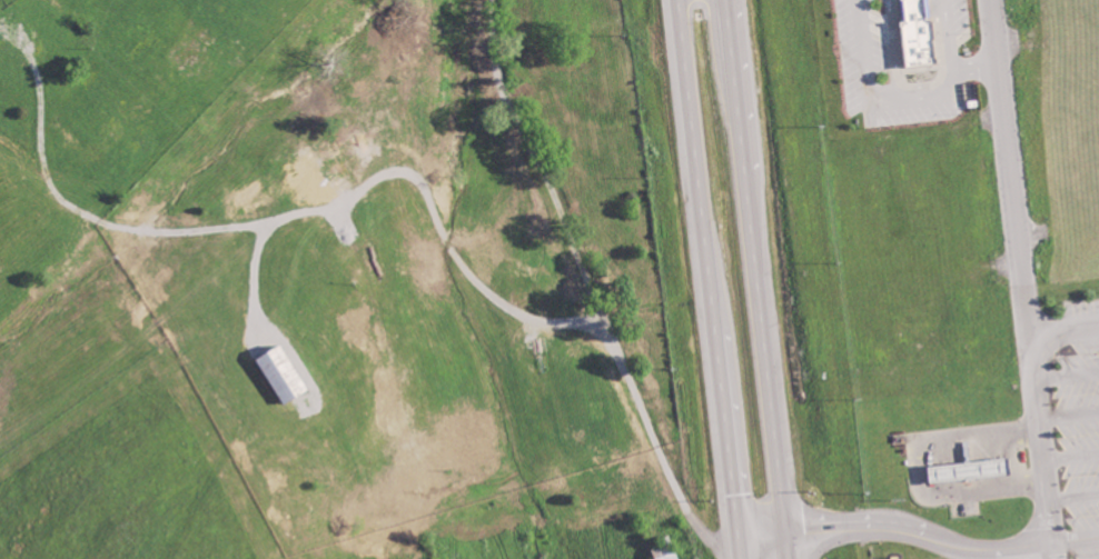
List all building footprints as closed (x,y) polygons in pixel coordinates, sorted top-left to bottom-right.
[(937,19),(931,19),(930,0),(904,0),(908,66),(940,64),(937,19)] [(311,389),(284,342),(258,357),(285,403),(311,389)] [(924,480),(1003,470),(1001,455),(922,463),(924,480)]
